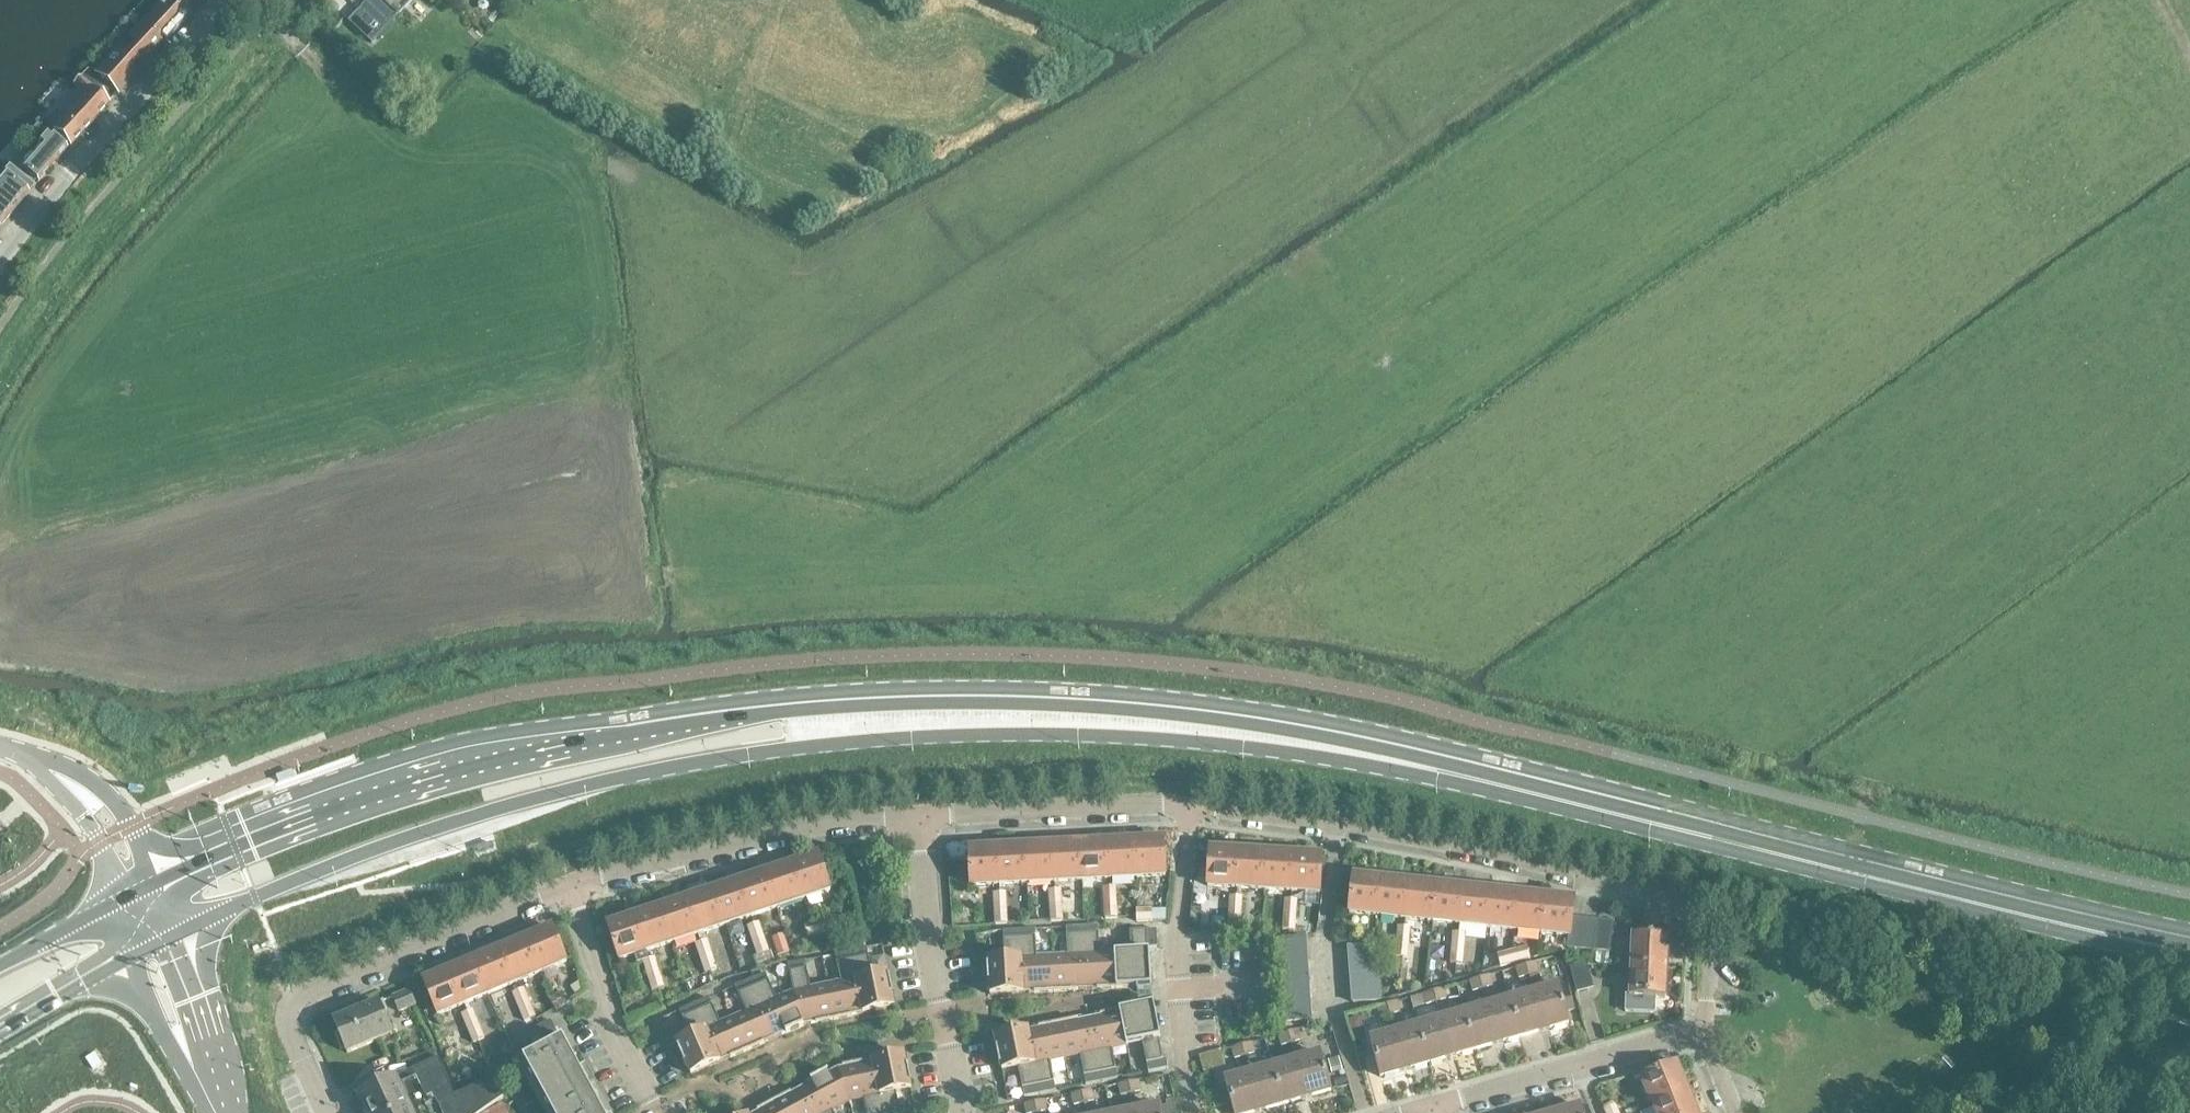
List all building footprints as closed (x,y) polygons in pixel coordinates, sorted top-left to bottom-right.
[(108,104),(204,0),(161,0),(129,35),(138,42),(128,53),(120,45),(98,69),(93,65),(80,78),(108,104)] [(326,7),(334,15),(340,8),(332,0),(326,7)] [(401,12),(389,0),(368,0),(349,19),(372,42),(401,12)] [(57,118),(72,131),(78,136),(108,104),(80,78),(74,85),(76,87),(60,108),(63,110),(57,118)] [(60,144),(72,131),(57,118),(47,131),(38,124),(32,131),(42,140),(38,145),(40,146),(21,167),(38,181),(66,149),(60,144)] [(27,194),(37,182),(12,161),(0,176),(0,226),(27,194)] [(1164,839),(1135,841),(1137,876),(1165,875),(1164,839)] [(1108,842),(1110,878),(1137,876),(1135,841),(1108,842)] [(1110,878),(1108,842),(1080,843),(1082,879),(1110,878)] [(1082,879),(1080,843),(1053,845),(1055,881),(1082,879)] [(1055,881),(1053,845),(1025,846),(1027,882),(1055,881)] [(1027,882),(1025,846),(998,848),(1000,883),(1027,882)] [(1000,883),(998,848),(969,849),(971,885),(1000,883)] [(1237,886),(1239,852),(1211,850),(1210,885),(1237,886)] [(1237,886),(1265,888),(1266,853),(1239,852),(1237,886)] [(1292,889),(1293,854),(1266,853),(1265,888),(1292,889)] [(819,854),(792,863),(803,896),(830,887),(819,854)] [(1321,856),(1293,854),(1292,889),(1320,890),(1321,856)] [(777,905),(803,896),(792,863),(766,872),(777,905)] [(777,905),(766,872),(740,880),(751,914),(777,905)] [(1378,913),(1382,879),(1354,876),(1350,910),(1378,913)] [(1405,916),(1409,882),(1382,879),(1378,913),(1405,916)] [(740,880),(714,889),(725,922),(751,914),(740,880)] [(1433,919),(1436,885),(1409,882),(1405,916),(1433,919)] [(1460,922),(1464,888),(1436,885),(1433,919),(1460,922)] [(1491,891),(1464,888),(1460,922),(1487,925),(1491,891)] [(700,931),(725,922),(714,889),(688,898),(700,931)] [(1062,889),(1055,890),(1057,921),(1063,921),(1062,889)] [(1518,894),(1491,891),(1487,925),(1514,928),(1518,894)] [(1002,924),(1000,893),(994,893),(995,910),(974,912),(975,924),(995,922),(996,924),(1002,924)] [(1545,897),(1518,894),(1514,928),(1541,931),(1545,897)] [(1229,896),(1228,912),(1240,912),(1241,897),(1229,896)] [(1572,900),(1545,897),(1541,931),(1568,934),(1567,945),(1582,947),(1585,920),(1570,918),(1572,900)] [(663,906),(674,940),(700,931),(688,898),(663,906)] [(1281,928),(1288,928),(1290,898),(1283,898),(1281,928)] [(1290,898),(1288,928),(1295,928),(1296,898),(1290,898)] [(674,940),(663,906),(637,915),(648,948),(674,940)] [(1152,910),(1136,910),(1136,922),(1152,921),(1152,910)] [(1228,912),(1227,927),(1236,927),(1240,928),(1240,912),(1228,912)] [(648,948),(637,915),(610,924),(621,957),(648,948)] [(834,916),(812,923),(816,934),(837,927),(834,916)] [(1585,920),(1582,947),(1596,948),(1599,922),(1585,920)] [(760,922),(755,924),(764,953),(770,951),(760,922)] [(1610,950),(1613,923),(1599,922),(1596,948),(1610,950)] [(816,934),(812,923),(804,926),(807,937),(816,934)] [(764,953),(755,924),(748,926),(758,955),(764,953)] [(1098,988),(1098,989),(1117,988),(1116,953),(1100,954),(1099,925),(1083,926),(1086,989),(1098,988)] [(1401,957),(1404,926),(1396,925),(1393,956),(1401,957)] [(1074,991),(1074,990),(1086,989),(1083,926),(1066,927),(1068,955),(1053,956),(1054,992),(1074,991)] [(1409,926),(1404,926),(1401,957),(1407,957),(1409,926)] [(553,927),(527,938),(541,970),(567,959),(553,927)] [(990,982),(990,994),(1023,992),(1020,929),(1003,930),(1005,959),(988,960),(989,965),(987,965),(988,982),(990,982)] [(1035,992),(1035,993),(1054,992),(1053,956),(1037,957),(1036,929),(1020,929),(1023,992),(1035,992)] [(1137,987),(1137,992),(1152,991),(1150,951),(1148,951),(1148,947),(1158,947),(1157,929),(1130,931),(1131,952),(1116,953),(1117,988),(1137,987)] [(1455,963),(1459,932),(1451,931),(1449,962),(1455,963)] [(1464,932),(1459,932),(1455,963),(1462,963),(1464,932)] [(1631,962),(1666,964),(1668,934),(1633,932),(1631,962)] [(779,952),(790,950),(786,933),(775,936),(779,952)] [(1276,938),(1283,1021),(1311,1018),(1304,936),(1276,938)] [(516,981),(541,970),(527,938),(502,948),(516,981)] [(702,941),(711,970),(717,968),(708,940),(702,941)] [(705,972),(711,970),(702,941),(696,943),(705,972)] [(1350,947),(1348,947),(1349,961),(1378,959),(1377,945),(1350,947)] [(1528,945),(1512,948),(1511,961),(1530,958),(1528,945)] [(863,1011),(894,1005),(892,993),(893,993),(890,976),(888,976),(887,971),(872,974),(867,946),(851,950),(863,1011)] [(490,991),(516,981),(502,948),(477,959),(490,991)] [(1511,961),(1512,948),(1497,951),(1499,964),(1511,961)] [(852,1014),(863,1011),(851,950),(835,953),(841,981),(827,983),(834,1019),(852,1015),(852,1014)] [(649,959),(659,988),(664,987),(655,958),(649,959)] [(465,1002),(490,991),(477,959),(452,970),(465,1002)] [(652,990),(659,988),(649,959),(643,961),(652,990)] [(816,1021),(816,1022),(834,1019),(827,983),(811,987),(805,959),(788,962),(793,991),(794,990),(805,1023),(816,1021)] [(1378,959),(1349,961),(1350,975),(1379,973),(1378,959)] [(1526,965),(1529,976),(1539,973),(1536,962),(1526,965)] [(1664,995),(1666,964),(1631,962),(1629,991),(1625,991),(1624,1008),(1653,1010),(1654,994),(1664,995)] [(1583,964),(1570,967),(1577,993),(1590,990),(1583,964)] [(1519,979),(1529,976),(1526,965),(1515,968),(1519,979)] [(465,1002),(452,970),(425,981),(439,1013),(465,1002)] [(786,1032),(786,1033),(804,1025),(803,1024),(805,1023),(794,990),(793,991),(777,998),(765,972),(750,978),(775,1036),(786,1032)] [(1379,973),(1350,975),(1351,989),(1381,986),(1380,981),(1379,973)] [(1480,978),(1483,989),(1493,986),(1490,975),(1480,978)] [(765,1042),(764,1041),(775,1036),(750,978),(735,985),(746,1011),(733,1016),(748,1049),(765,1042)] [(1472,992),(1483,989),(1480,978),(1469,981),(1472,992)] [(1534,992),(1544,1027),(1568,1020),(1565,1011),(1562,1000),(1558,985),(1534,992)] [(1381,986),(1351,989),(1352,1003),(1382,1001),(1381,986)] [(519,991),(529,1018),(535,1016),(524,988),(519,991)] [(1434,991),(1437,1002),(1447,1000),(1444,989),(1434,991)] [(393,998),(399,1012),(416,1006),(410,991),(393,998)] [(524,1020),(529,1018),(519,991),(513,993),(524,1020)] [(1426,1005),(1437,1002),(1434,991),(1423,994),(1426,1005)] [(562,992),(549,1001),(556,1010),(569,1001),(562,992)] [(1544,1027),(1534,992),(1511,999),(1521,1034),(1544,1027)] [(719,1060),(730,1056),(731,1057),(748,1049),(733,1016),(720,1022),(709,996),(694,1002),(719,1060)] [(1572,997),(1562,1000),(1565,1011),(1575,1008),(1572,997)] [(1159,1038),(1161,1038),(1153,999),(1139,1002),(1139,1006),(1120,1010),(1127,1045),(1143,1042),(1148,1071),(1158,1069),(1157,1060),(1163,1059),(1159,1038)] [(1511,999),(1488,1005),(1498,1040),(1521,1034),(1511,999)] [(1388,1004),(1391,1015),(1401,1013),(1398,1001),(1388,1004)] [(686,1061),(691,1073),(719,1060),(694,1002),(679,1009),(691,1035),(677,1041),(679,1046),(678,1046),(684,1062),(686,1061)] [(379,1003),(357,1012),(336,1021),(348,1052),(392,1034),(379,1003)] [(1381,1018),(1391,1015),(1388,1004),(1378,1007),(1381,1018)] [(1488,1005),(1465,1012),(1475,1047),(1498,1040),(1488,1005)] [(467,1012),(478,1039),(483,1037),(472,1010),(467,1012)] [(1102,1080),(1118,1077),(1112,1048),(1127,1045),(1120,1010),(1101,1013),(1101,1014),(1089,1017),(1102,1080)] [(473,1041),(478,1039),(467,1012),(462,1014),(473,1041)] [(1452,1054),(1475,1047),(1465,1012),(1442,1018),(1452,1054)] [(1080,1054),(1086,1083),(1102,1080),(1089,1017),(1078,1019),(1078,1018),(1058,1022),(1065,1056),(1065,1057),(1080,1054)] [(1360,1017),(1348,1020),(1351,1031),(1358,1029),(1362,1023),(1360,1017)] [(1428,1060),(1452,1054),(1442,1018),(1418,1025),(1428,1060)] [(592,1088),(591,1089),(572,1055),(574,1054),(565,1038),(562,1040),(552,1020),(536,1029),(544,1049),(524,1060),(553,1112),(605,1112),(592,1088)] [(1056,1090),(1050,1060),(1065,1056),(1058,1022),(1039,1026),(1039,1027),(1027,1029),(1040,1093),(1056,1090)] [(1405,1067),(1428,1060),(1418,1025),(1395,1031),(1405,1067)] [(1018,1066),(1024,1096),(1040,1093),(1027,1029),(995,1035),(998,1047),(996,1048),(1000,1064),(1001,1064),(1002,1069),(1018,1066)] [(1289,1031),(1292,1042),(1301,1040),(1297,1029),(1289,1031)] [(1279,1046),(1292,1042),(1289,1031),(1276,1035),(1279,1046)] [(1381,1074),(1405,1067),(1395,1031),(1371,1038),(1381,1074)] [(1243,1045),(1246,1056),(1255,1054),(1253,1043),(1243,1045)] [(1235,1059),(1246,1056),(1243,1045),(1232,1048),(1235,1059)] [(367,1112),(403,1112),(454,1090),(435,1048),(410,1059),(415,1071),(360,1096),(367,1112)] [(904,1053),(873,1059),(884,1112),(900,1112),(896,1090),(911,1087),(910,1082),(911,1082),(908,1065),(906,1065),(904,1053)] [(1209,1053),(1199,1056),(1204,1073),(1214,1070),(1209,1053)] [(1297,1060),(1307,1095),(1332,1088),(1322,1053),(1297,1060)] [(1338,1058),(1328,1060),(1332,1073),(1342,1070),(1338,1058)] [(866,1112),(884,1112),(873,1059),(862,1062),(861,1061),(843,1064),(843,1065),(837,1066),(849,1099),(863,1097),(866,1112)] [(1284,1101),(1307,1095),(1297,1060),(1274,1066),(1284,1101)] [(1654,1103),(1687,1090),(1676,1064),(1643,1077),(1654,1103)] [(832,1109),(849,1099),(837,1066),(828,1072),(827,1071),(811,1080),(811,1081),(801,1086),(815,1112),(834,1112),(832,1109)] [(1261,1108),(1284,1101),(1274,1066),(1251,1073),(1261,1108)] [(1261,1108),(1251,1073),(1227,1080),(1236,1112),(1243,1112),(1261,1108)] [(403,1112),(483,1112),(505,1098),(496,1079),(457,1097),(454,1090),(403,1112)] [(1129,1082),(1131,1093),(1141,1091),(1139,1080),(1129,1082)] [(1120,1095),(1131,1093),(1129,1082),(1118,1085),(1120,1095)] [(801,1086),(790,1092),(790,1091),(774,1100),(781,1112),(815,1112),(801,1086)] [(1228,1087),(1213,1089),(1215,1102),(1229,1101),(1228,1087)] [(1082,1092),(1084,1103),(1095,1101),(1093,1090),(1082,1092)] [(1687,1090),(1654,1103),(1658,1112),(1696,1112),(1687,1090)] [(1074,1105),(1084,1103),(1082,1092),(1071,1095),(1074,1105)] [(774,1100),(757,1108),(758,1109),(751,1112),(781,1112),(774,1100)] [(1034,1102),(1037,1112),(1048,1111),(1046,1100),(1034,1102)] [(1037,1112),(1034,1102),(1024,1104),(1026,1112),(1037,1112)] [(485,1112),(509,1112),(506,1107),(503,1103),(485,1112)] [(1603,1107),(1606,1112),(1619,1112),(1615,1103),(1603,1107)]
